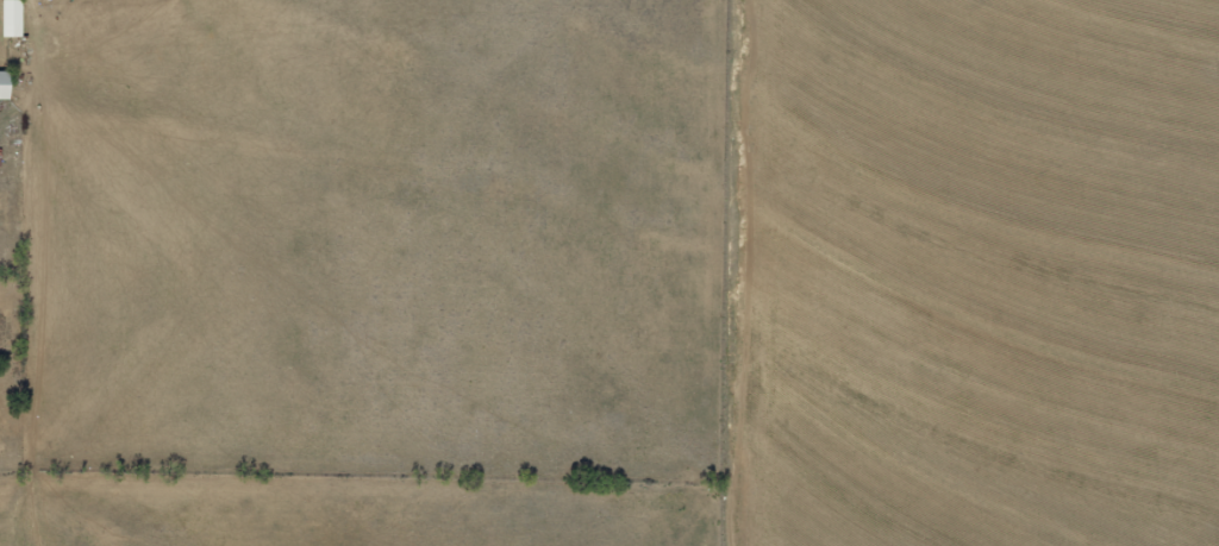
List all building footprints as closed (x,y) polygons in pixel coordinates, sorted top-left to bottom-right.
[(20,0),(1,0),(1,36),(20,36),(20,0)]
